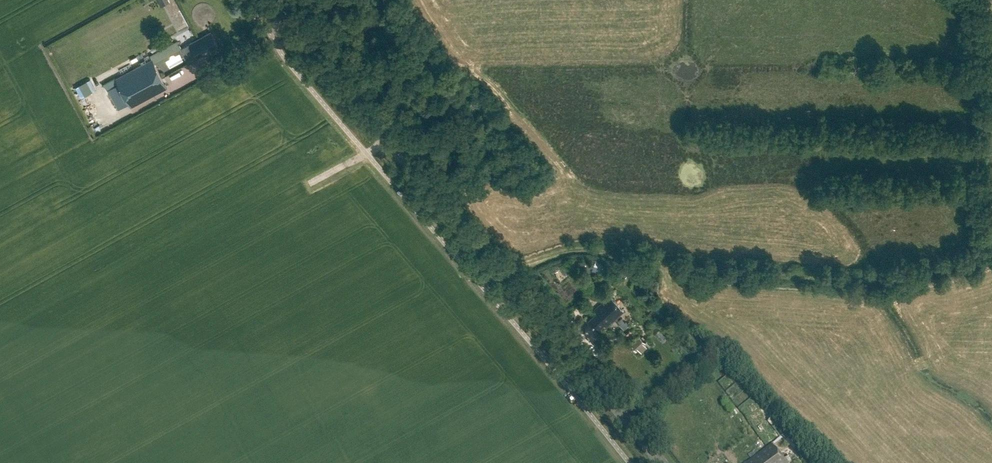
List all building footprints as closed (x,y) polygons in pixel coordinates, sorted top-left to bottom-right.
[(210,49),(218,45),(211,33),(192,44),(200,58),(212,52),(210,49)] [(145,50),(147,55),(167,44),(165,40),(145,50)] [(116,78),(131,105),(167,86),(152,59),(116,78)] [(90,79),(73,87),(78,98),(95,90),(90,79)] [(640,270),(634,280),(644,286),(650,275),(640,270)] [(596,314),(588,321),(597,331),(604,325),(606,327),(623,312),(609,296),(593,311),(596,314)] [(641,352),(643,345),(635,342),(632,349),(641,352)] [(772,445),(747,462),(784,462),(772,445)]
